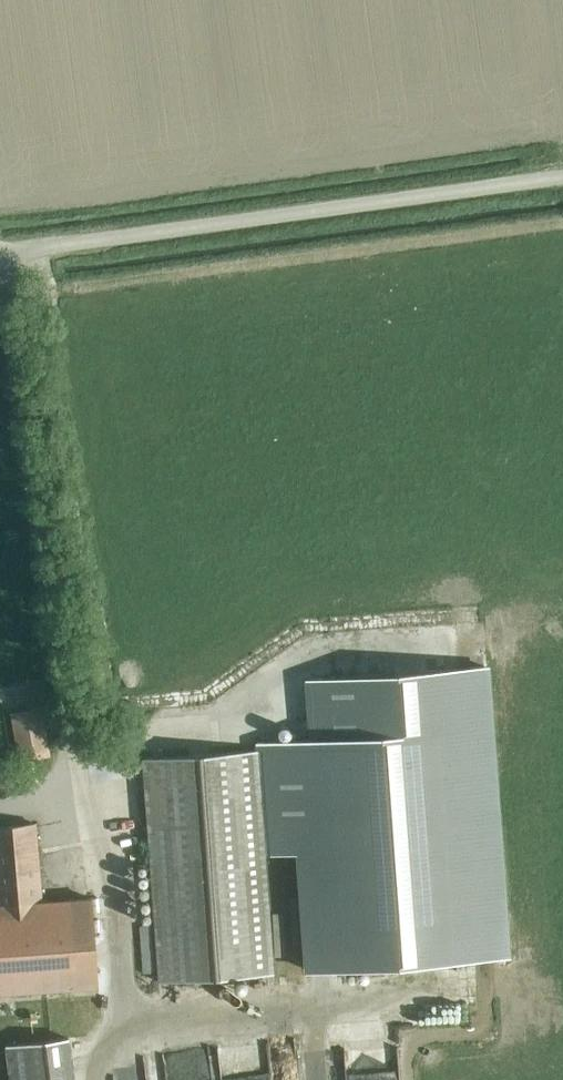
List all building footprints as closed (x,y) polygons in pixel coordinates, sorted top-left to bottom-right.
[(314,738),(257,743),(257,750),(265,854),(301,852),(309,971),(506,956),(484,666),(309,679),(314,738)] [(8,713),(16,764),(50,758),(41,707),(8,713)] [(143,759),(159,982),(274,973),(265,854),(257,750),(143,759)] [(90,898),(43,901),(36,824),(0,827),(0,993),(97,986),(90,898)] [(150,927),(138,927),(141,974),(153,974),(150,927)] [(6,1045),(10,1079),(73,1079),(68,1038),(40,1041),(6,1045)]
